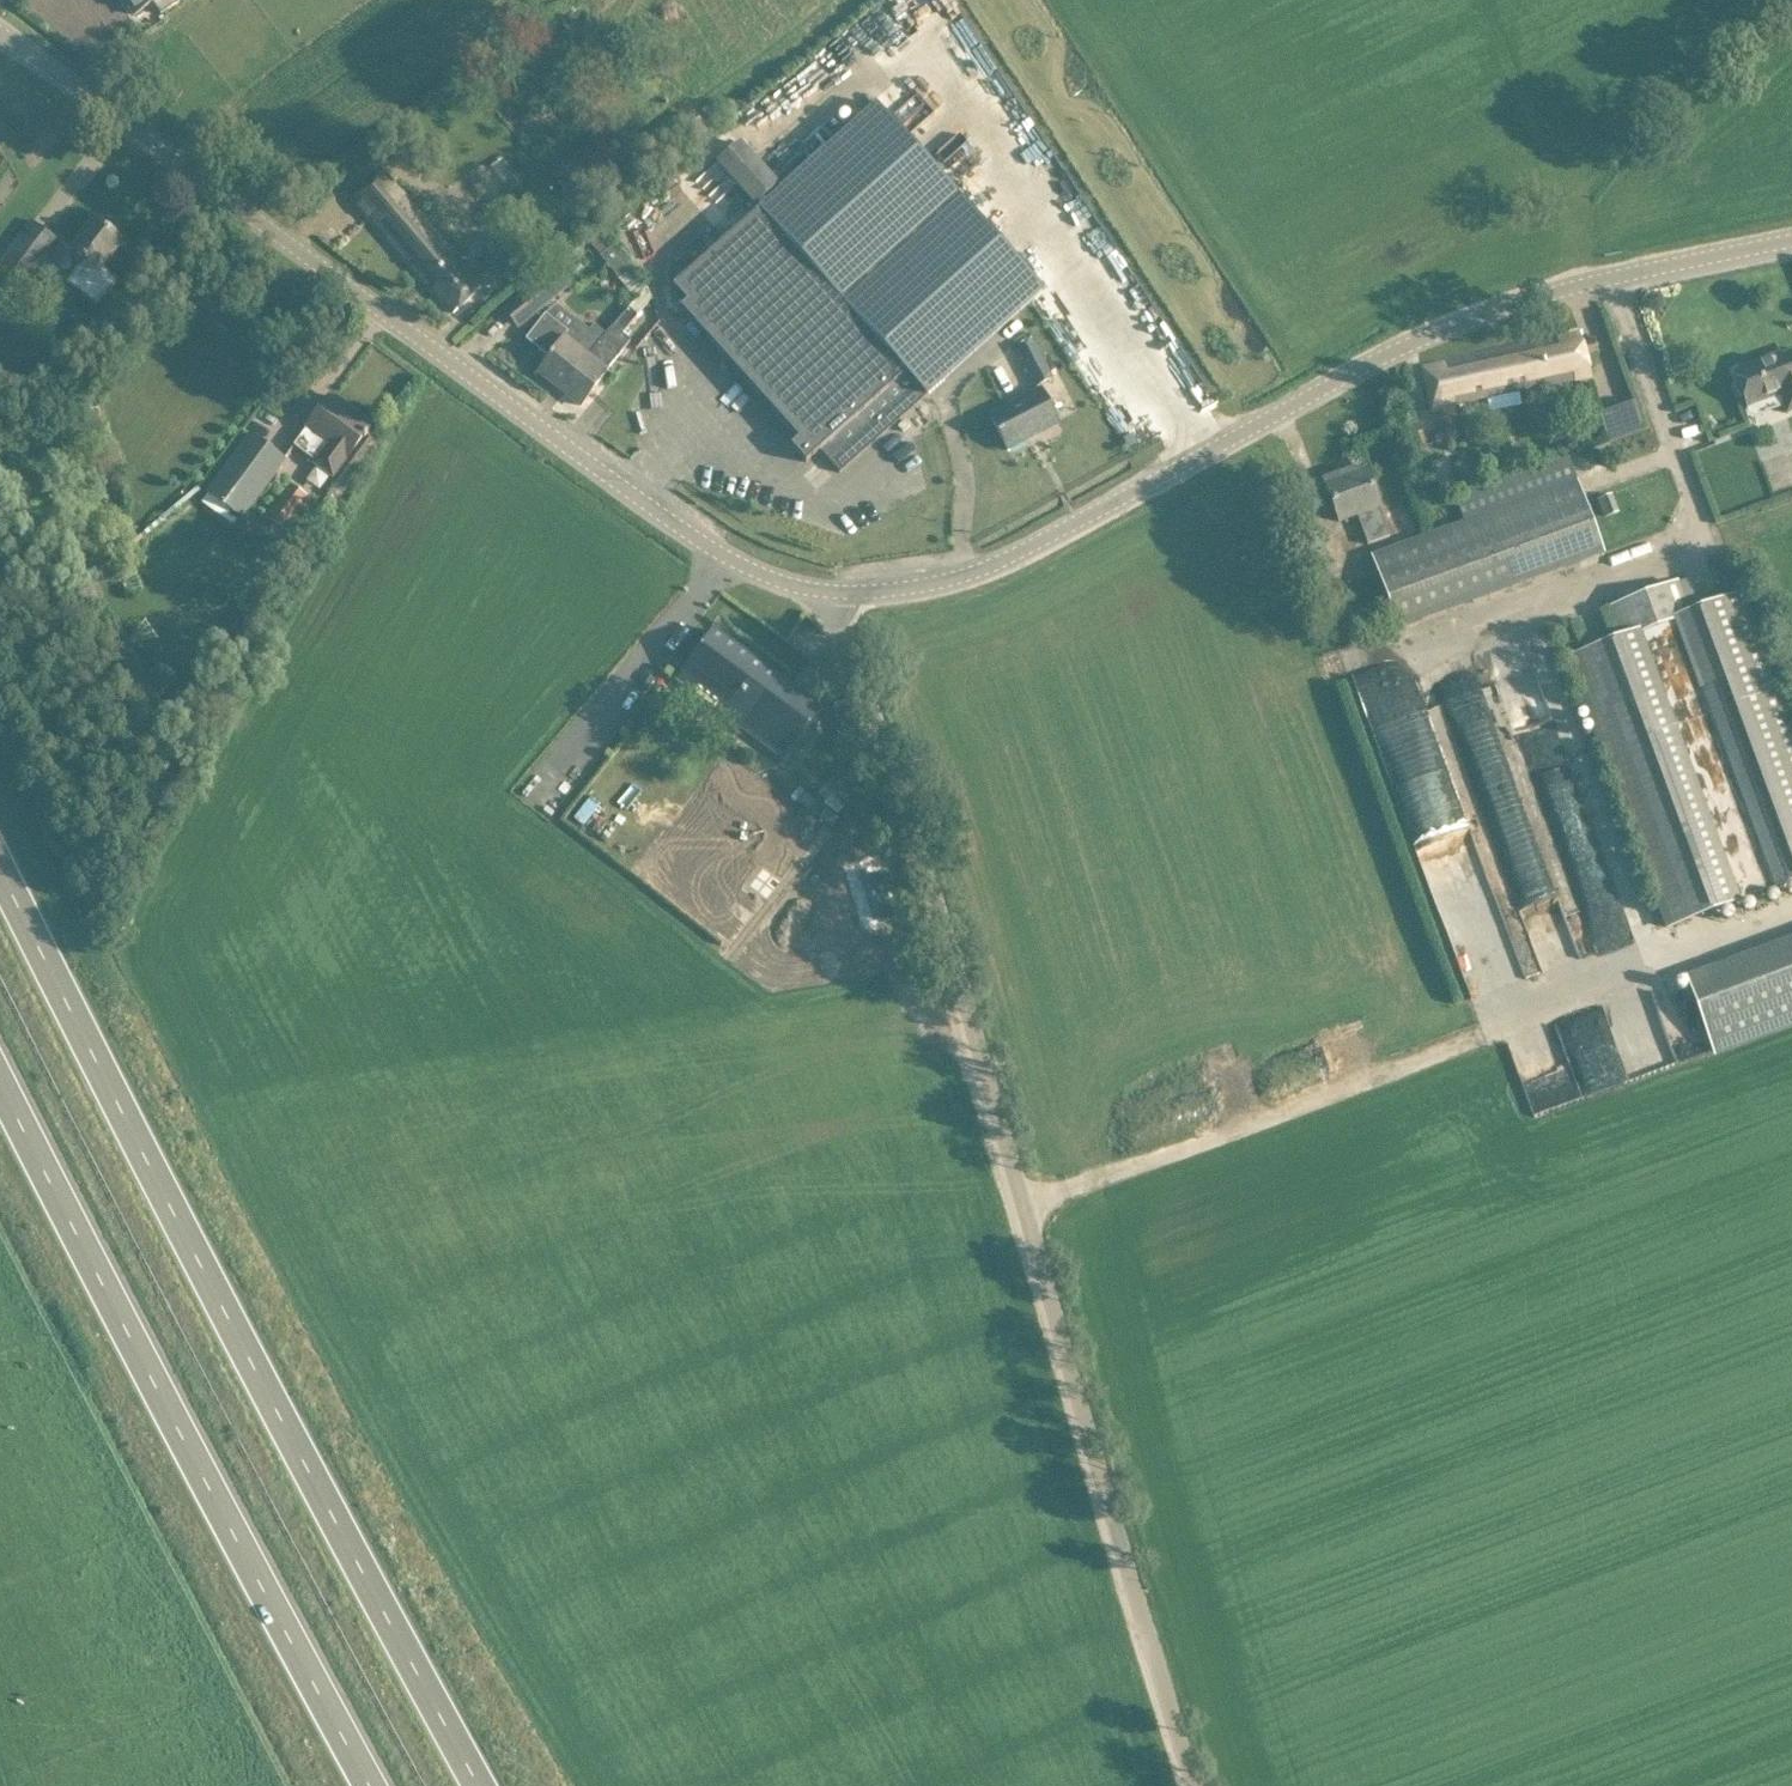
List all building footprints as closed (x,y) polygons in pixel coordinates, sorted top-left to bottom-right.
[(135,15),(153,3),(162,16),(184,2),(183,0),(125,0),(135,15)] [(758,208),(783,185),(742,140),(717,163),(758,208)] [(485,159),(466,171),(494,214),(513,202),(507,193),(522,183),(505,156),(489,166),(485,159)] [(383,174),(373,182),(355,198),(454,313),(483,288),(456,258),(458,256),(383,174)] [(758,208),(692,270),(674,286),(688,302),(681,308),(799,439),(792,446),(807,463),(820,451),(840,473),(925,397),(905,375),(907,373),(758,208)] [(83,260),(66,283),(98,307),(118,280),(102,269),(108,261),(123,242),(95,220),(80,239),(71,251),(83,260)] [(16,300),(22,292),(60,243),(32,221),(0,262),(0,287),(16,300)] [(632,269),(600,231),(589,239),(621,278),(632,269)] [(505,244),(493,256),(503,265),(517,277),(531,261),(508,240),(505,244)] [(948,291),(955,298),(974,319),(1021,276),(1000,254),(986,267),(981,261),(948,291)] [(557,265),(520,294),(537,312),(574,284),(557,265)] [(607,334),(560,389),(581,406),(608,372),(607,372),(631,342),(622,335),(637,316),(628,309),(607,334)] [(547,314),(527,339),(549,357),(538,371),(560,389),(607,334),(595,325),(590,330),(578,321),(569,332),(547,314)] [(1579,335),(1424,369),(1433,410),(1590,376),(1585,355),(1598,351),(1595,340),(1582,344),(1579,335)] [(1036,345),(1020,353),(1037,386),(1053,378),(1051,373),(1057,370),(1049,355),(1043,358),(1036,345)] [(1767,362),(1766,360),(1735,371),(1738,381),(1736,386),(1739,395),(1744,397),(1748,407),(1766,400),(1767,404),(1781,398),(1786,413),(1791,411),(1791,353),(1767,362)] [(1041,390),(1012,405),(990,416),(1008,450),(1059,424),(1041,390)] [(332,396),(317,415),(294,446),(316,462),(314,464),(333,479),(358,445),(363,437),(365,439),(368,435),(366,433),(372,426),(332,396)] [(1602,411),(1608,435),(1644,428),(1639,403),(1602,411)] [(250,434),(208,492),(243,516),(285,460),(250,434)] [(1314,539),(1330,533),(1335,546),(1362,536),(1364,541),(1381,534),(1370,504),(1350,511),(1339,481),(1305,494),(1312,511),(1304,514),(1314,539)] [(284,530),(311,497),(293,482),(266,516),(284,530)] [(1603,553),(1576,482),(1372,556),(1398,628),(1603,553)] [(1791,882),(1791,726),(1743,593),(1689,613),(1678,583),(1611,608),(1622,638),(1568,658),(1668,928),(1791,882)] [(714,631),(700,650),(678,681),(786,760),(822,711),(714,631)] [(1625,943),(1537,671),(1484,688),(1504,750),(1522,744),(1590,954),(1625,943)] [(830,749),(839,782),(864,776),(855,742),(830,749)] [(1507,880),(1529,950),(1465,970),(1474,997),(1570,967),(1503,752),(1462,765),(1499,882),(1507,880)] [(598,785),(569,818),(626,867),(655,833),(598,785)] [(893,915),(881,874),(867,878),(880,919),(893,915)] [(1686,977),(1714,1052),(1791,1023),(1791,938),(1686,977)]
